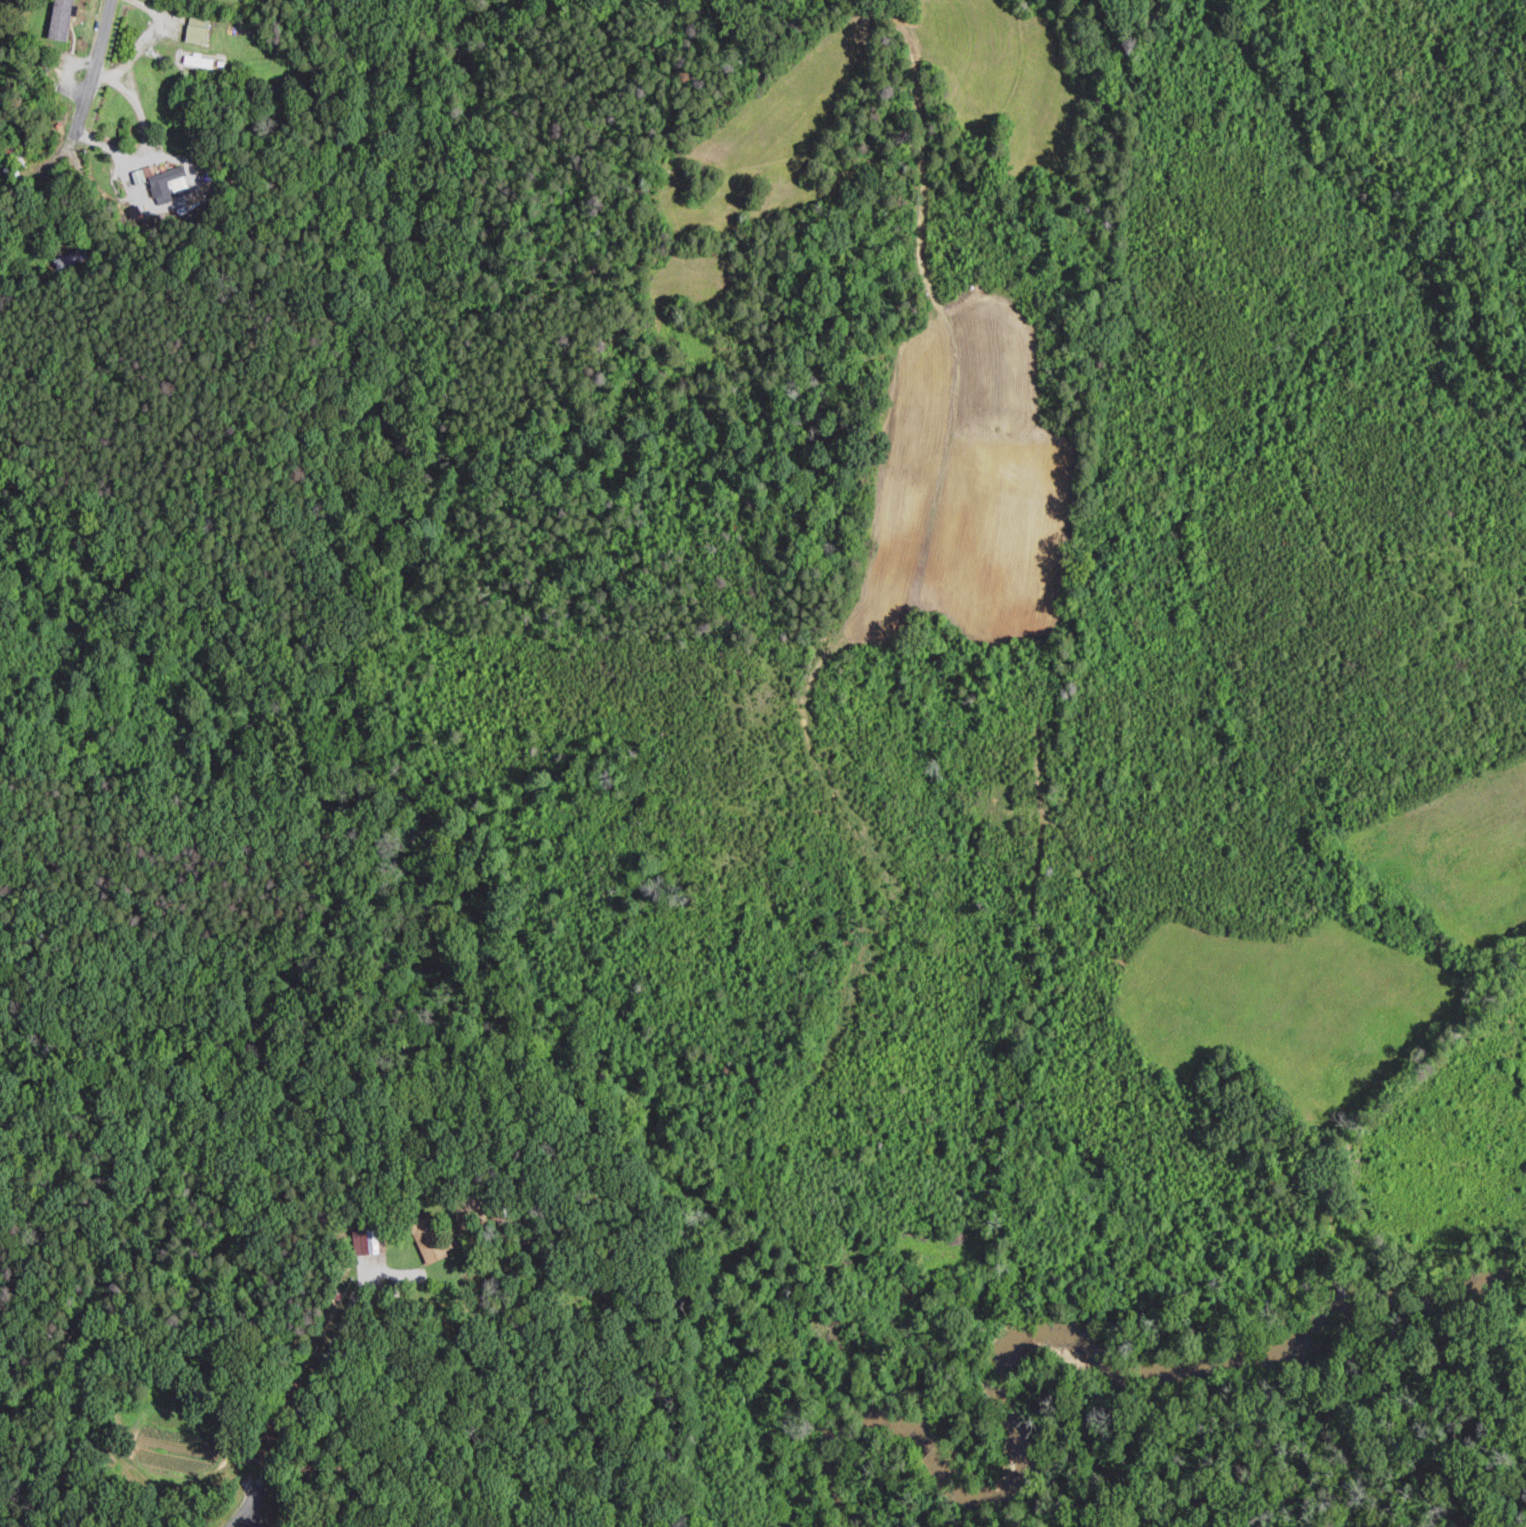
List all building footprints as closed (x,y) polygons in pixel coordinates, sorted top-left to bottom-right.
[(70,40),(75,0),(56,0),(52,37),(70,40)] [(212,20),(191,15),(185,40),(206,45),(212,20)] [(150,182),(157,205),(177,199),(175,194),(190,189),(183,166),(165,171),(167,177),(150,182)] [(377,1243),(376,1228),(353,1229),(355,1254),(370,1253),(370,1243),(377,1243)]
